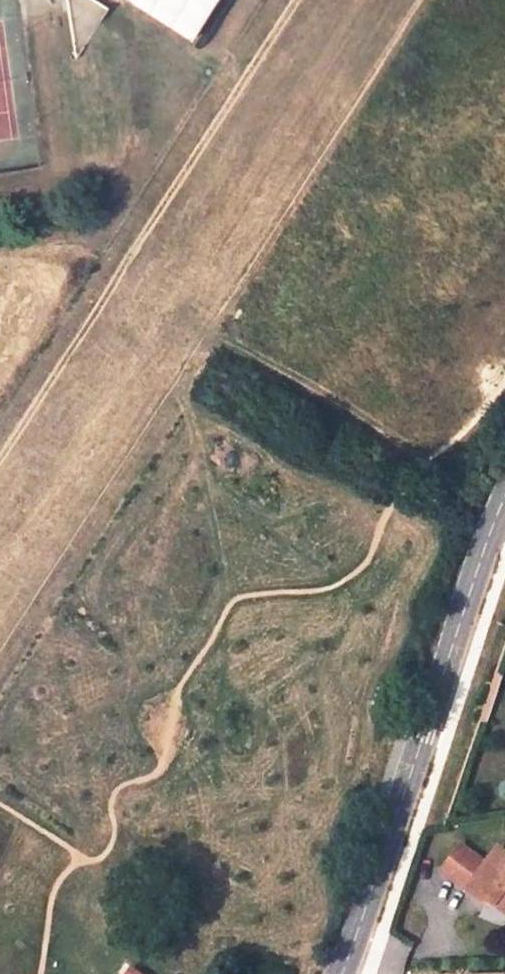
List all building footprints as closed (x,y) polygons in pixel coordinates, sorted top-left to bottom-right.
[(67,13),(75,0),(65,0),(67,13)] [(107,10),(91,0),(75,0),(67,13),(72,46),(81,52),(107,10)] [(196,38),(222,0),(136,0),(196,38)] [(462,849),(444,872),(484,903),(487,899),(504,912),(504,854),(499,850),(487,866),(462,849)] [(130,966),(125,973),(143,973),(130,966)]
